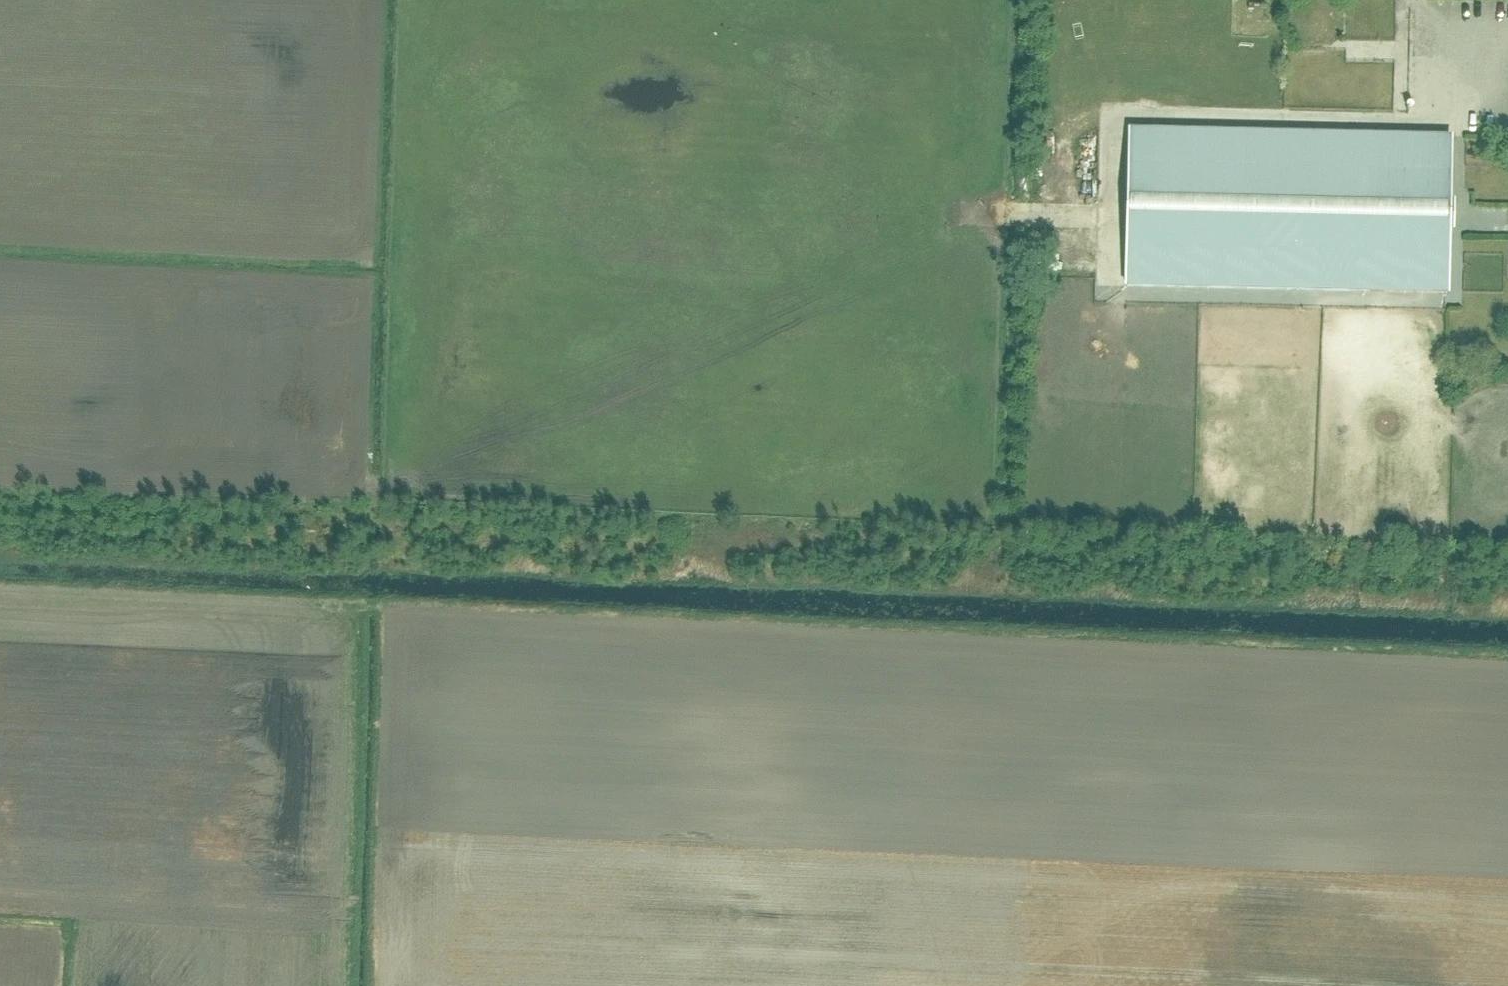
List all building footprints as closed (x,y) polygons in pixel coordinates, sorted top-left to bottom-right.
[(1130,130),(1127,287),(1447,294),(1448,227),(1453,227),(1453,204),(1449,204),(1450,137),(1130,130)]
